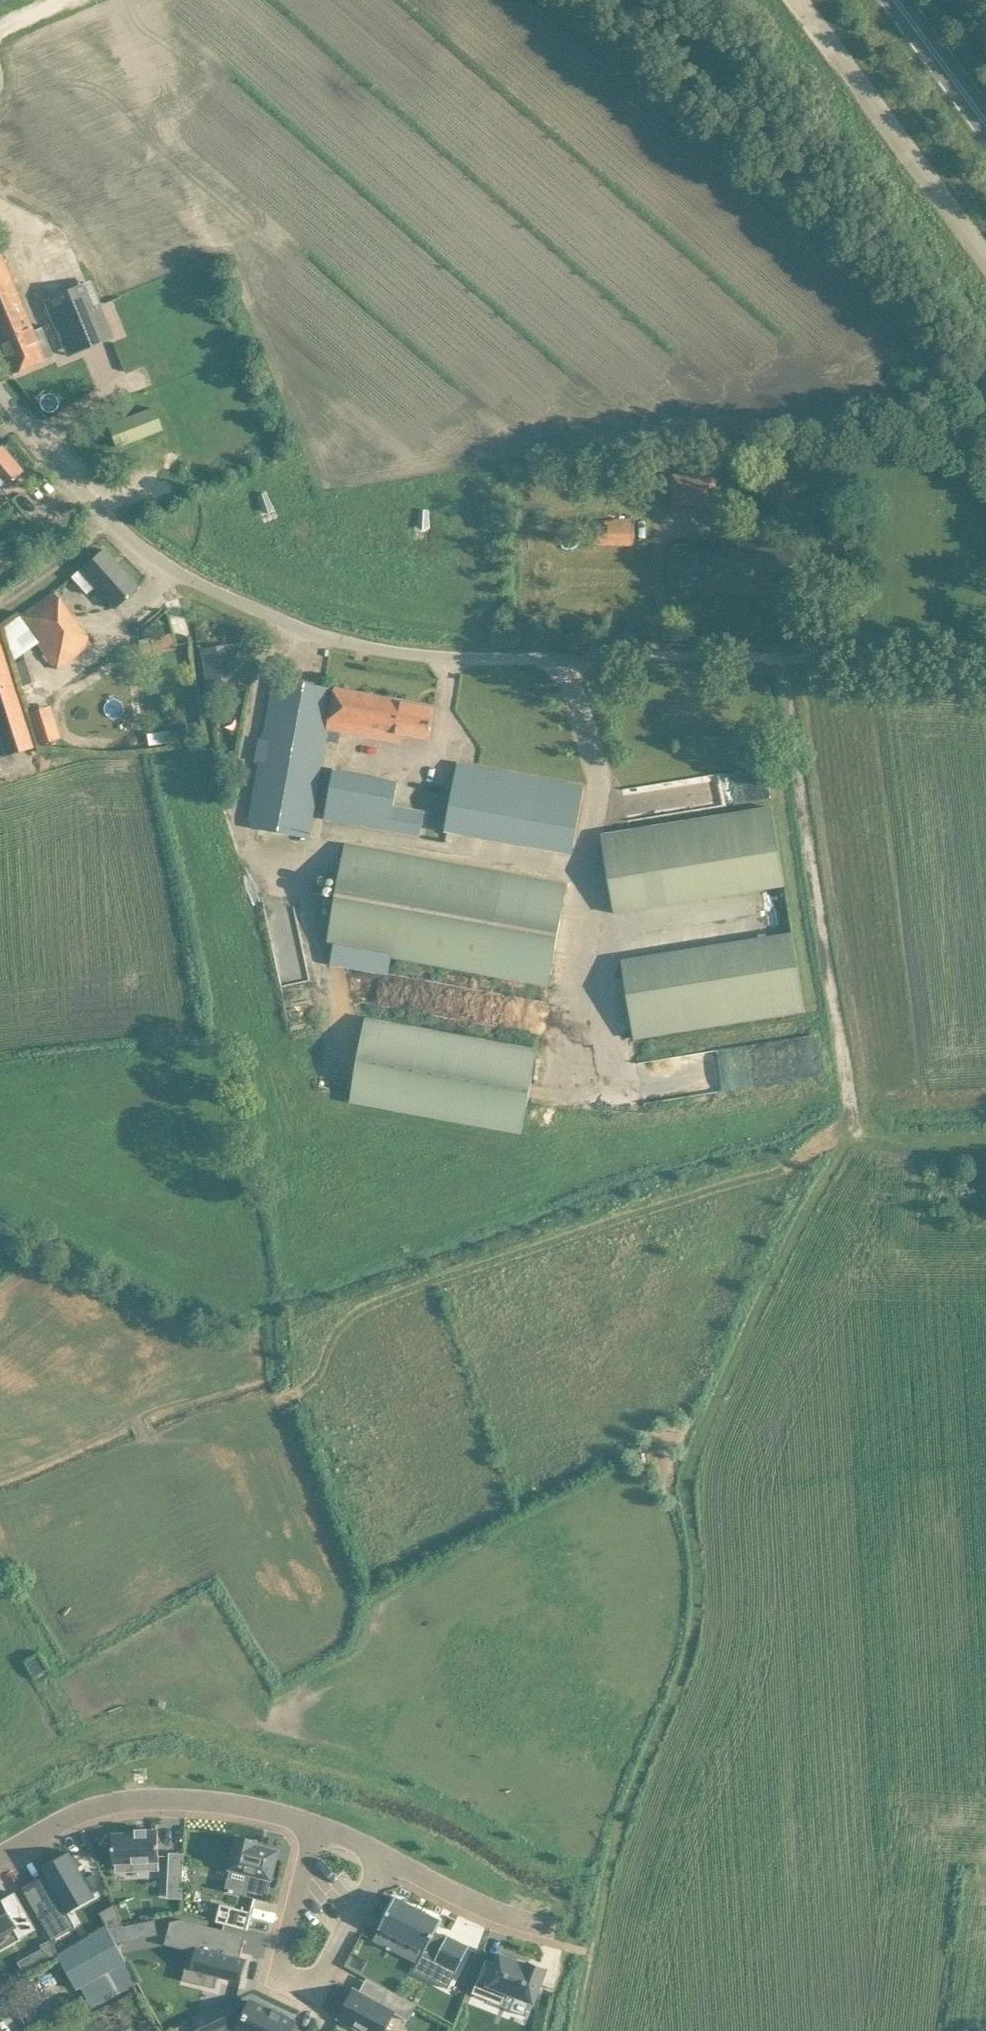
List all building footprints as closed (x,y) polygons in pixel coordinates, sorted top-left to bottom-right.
[(12,374),(53,356),(41,328),(32,332),(0,256),(0,346),(12,374)] [(95,293),(49,311),(68,356),(113,337),(95,293)] [(160,431),(152,408),(106,425),(114,448),(160,431)] [(1,489),(2,489),(23,472),(1,446),(0,447),(0,490),(1,489)] [(717,477),(674,476),(673,509),(717,510),(717,477)] [(637,545),(636,518),(599,519),(600,546),(637,545)] [(103,549),(79,570),(71,577),(86,594),(95,587),(114,609),(137,588),(103,549)] [(18,616),(3,627),(14,659),(37,642),(50,660),(57,670),(89,646),(83,637),(54,593),(19,617),(18,616)] [(4,755),(34,747),(0,641),(0,744),(4,755)] [(203,650),(210,694),(239,690),(232,646),(203,650)] [(260,762),(248,827),(309,839),(329,729),(328,729),(335,689),(275,678),(264,735),(262,734),(261,739),(260,739),(256,761),(260,762)] [(335,689),(328,729),(329,729),(377,738),(379,731),(428,740),(434,707),(335,689)] [(30,710),(38,744),(61,738),(53,705),(30,710)] [(460,762),(448,832),(577,854),(589,784),(460,762)] [(398,780),(334,769),(325,818),(389,829),(398,780)] [(615,914),(785,887),(772,807),(602,834),(615,914)] [(346,842),(328,945),(549,985),(567,883),(346,842)] [(805,1011),(792,932),(622,959),(635,1039),(805,1011)] [(352,1096),(351,1097),(523,1129),(528,1104),(528,1102),(538,1048),(367,1016),(352,1096)] [(745,1052),(660,1062),(664,1095),(749,1085),(745,1052)] [(38,1658),(27,1665),(34,1678),(45,1672),(38,1658)] [(136,1832),(112,1833),(113,1863),(115,1863),(136,1862),(136,1869),(159,1868),(159,1870),(160,1870),(158,1829),(147,1830),(147,1828),(146,1828),(146,1830),(137,1830),(137,1829),(136,1829),(136,1832)] [(239,1836),(230,1868),(250,1873),(245,1895),(266,1901),(279,1850),(256,1844),(257,1840),(239,1836)] [(23,1886),(22,1887),(52,1940),(75,1927),(68,1913),(69,1912),(66,1907),(91,1892),(94,1898),(96,1897),(70,1851),(68,1852),(69,1854),(44,1868),(43,1867),(42,1867),(45,1874),(44,1875),(46,1879),(26,1891),(23,1886)] [(169,1852),(168,1878),(183,1879),(185,1853),(169,1852)] [(122,1920),(179,1911),(175,1885),(118,1894),(122,1920)] [(14,1929),(20,1939),(37,1929),(25,1908),(15,1892),(1,1900),(0,1901),(0,1937),(14,1929)] [(396,1896),(380,1927),(425,1950),(418,1963),(414,1971),(448,1988),(469,1946),(447,1935),(446,1936),(436,1931),(442,1920),(396,1896)] [(221,1904),(216,1921),(247,1929),(252,1912),(221,1904)] [(171,1921),(166,1940),(196,1948),(191,1969),(207,1974),(204,1985),(215,1988),(218,1976),(241,1982),(247,1959),(240,1957),(235,1956),(238,1948),(227,1945),(230,1931),(182,1919),(171,1921)] [(58,1953),(57,1954),(77,1990),(81,1988),(127,1963),(116,1944),(109,1930),(107,1927),(58,1953)] [(124,1928),(109,1930),(116,1944),(127,1942),(124,1928)] [(42,1948),(19,1961),(25,1972),(57,1954),(58,1953),(51,1939),(40,1945),(42,1948)] [(486,1959),(473,1993),(502,2004),(507,1991),(534,2002),(546,1969),(529,1962),(528,1965),(501,1954),(497,1964),(486,1959)] [(127,1963),(81,1988),(92,2008),(138,1983),(127,1963)] [(339,2017),(365,2030),(383,2030),(394,2012),(408,2020),(416,2005),(388,1989),(380,2003),(359,1991),(354,1989),(339,2017)] [(195,2019),(199,2029),(200,2030),(216,2030),(228,2026),(239,2030),(290,2030),(293,2025),(295,2021),(284,2016),(285,2014),(284,2013),(283,2015),(275,2011),(276,2009),(274,2008),(273,2011),(253,2002),(248,2013),(246,2012),(243,2018),(245,2019),(242,2025),(238,2022),(230,2004),(195,2019)]
